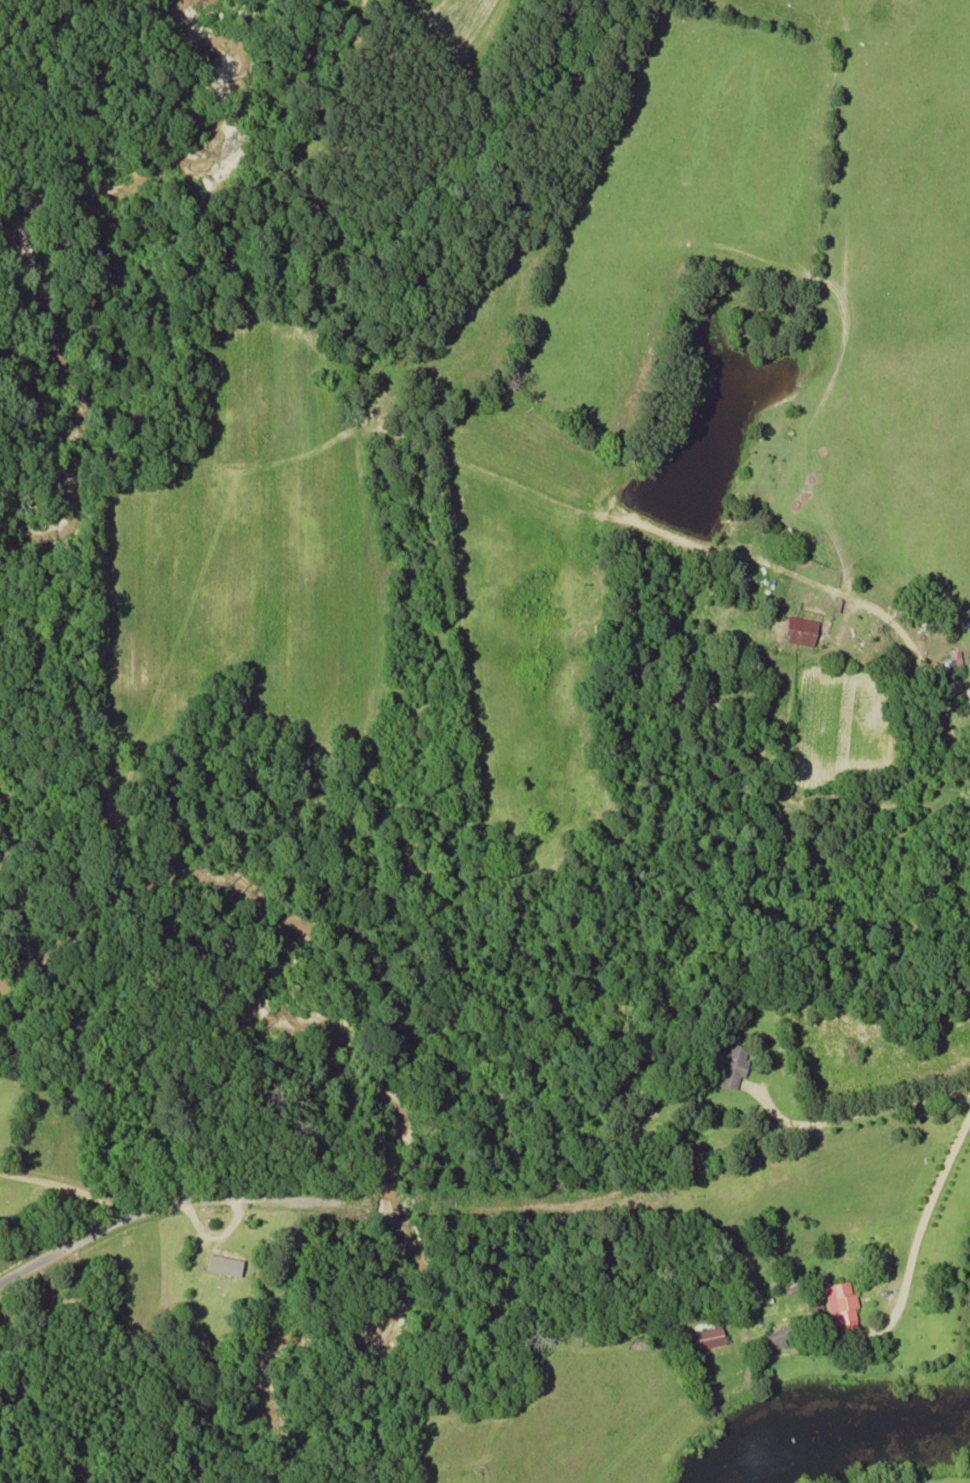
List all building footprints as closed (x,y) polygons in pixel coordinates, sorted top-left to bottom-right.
[(779,639),(810,645),(814,620),(784,614),(779,639)] [(960,662),(958,649),(948,650),(950,663),(960,662)] [(716,1084),(734,1088),(737,1076),(740,1076),(747,1047),(725,1042),(716,1084)] [(239,1259),(205,1252),(202,1269),(236,1276),(239,1259)] [(855,1306),(852,1291),(847,1292),(845,1280),(821,1285),(830,1332),(855,1327),(851,1307),(855,1306)] [(698,1349),(722,1342),(717,1323),(693,1331),(698,1349)] [(772,1342),(773,1346),(781,1344),(777,1328),(762,1332),(765,1344),(772,1342)]
